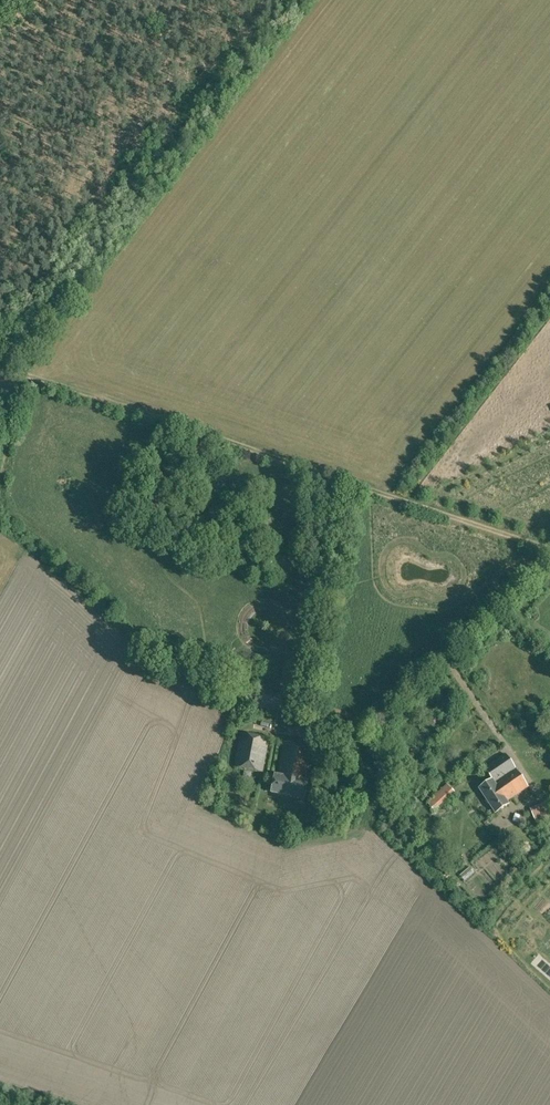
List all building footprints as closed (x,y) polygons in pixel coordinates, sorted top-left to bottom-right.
[(247,674),(248,660),(236,659),(234,673),(247,674)] [(262,772),(269,739),(241,733),(234,766),(262,772)] [(312,748),(284,742),(277,775),(275,775),(271,793),(304,800),(307,781),(305,780),(312,748)] [(495,813),(509,804),(507,801),(528,786),(506,754),(485,769),(492,780),(479,789),(495,813)] [(439,812),(445,807),(442,803),(454,792),(447,784),(434,796),(435,798),(428,804),(434,810),(435,809),(439,812)] [(210,802),(220,799),(217,790),(207,793),(210,802)] [(549,818),(549,800),(528,808),(534,822),(546,816),(547,819),(549,818)]
